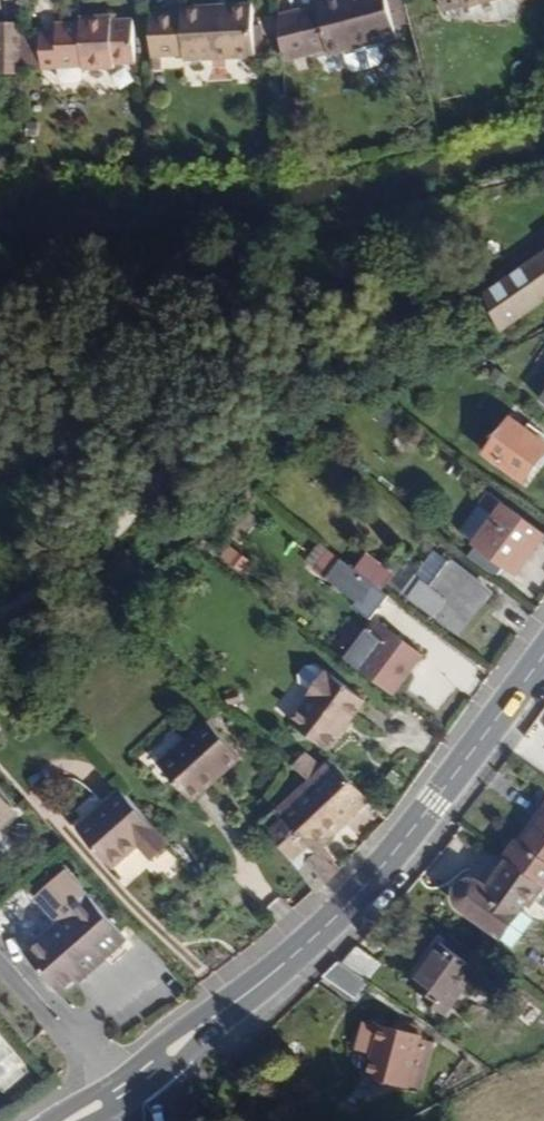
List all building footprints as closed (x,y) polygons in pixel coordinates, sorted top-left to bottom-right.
[(347,69),(354,74),(376,67),(378,61),(374,45),(396,39),(386,0),(323,0),(313,2),(315,6),(294,12),(306,57),(326,52),(328,57),(342,53),(347,69)] [(440,15),(461,9),(462,12),(502,0),(436,0),(440,15)] [(179,14),(149,16),(151,58),(181,56),(182,63),(253,59),(250,6),(179,10),(179,14)] [(70,81),(70,70),(78,70),(110,70),(110,64),(133,64),(133,22),(110,22),(110,17),(78,17),(79,22),(79,29),(55,30),(39,30),(39,68),(45,68),(45,81),(49,86),(65,86),(70,81)] [(79,29),(79,22),(56,23),(55,30),(79,29)] [(0,25),(0,76),(20,76),(21,25),(0,25)] [(501,326),(543,297),(543,252),(480,295),(501,326)] [(485,455),(523,484),(543,456),(543,446),(511,421),(485,455)] [(500,504),(472,543),(514,573),(542,534),(500,504)] [(206,548),(197,561),(230,582),(238,569),(206,548)] [(434,549),(401,590),(460,636),(493,594),(434,549)] [(387,586),(395,571),(364,553),(355,567),(387,586)] [(302,580),(345,613),(341,618),(359,632),(380,606),(319,559),(302,580)] [(346,577),(369,595),(377,585),(354,568),(346,577)] [(388,699),(418,661),(374,627),(368,635),(362,631),(339,661),(345,665),(388,699)] [(362,707),(310,669),(294,690),(310,702),(289,731),(325,758),(362,707)] [(197,728),(147,773),(183,812),(233,767),(197,728)] [(367,806),(328,764),(260,828),(266,837),(312,900),(338,876),(320,851),(367,806)] [(102,868),(131,843),(145,860),(161,847),(146,830),(114,793),(70,830),(102,868)] [(15,817),(0,800),(0,830),(15,817)] [(518,846),(512,841),(499,857),(505,861),(542,889),(543,891),(543,812),(518,846)] [(498,940),(523,906),(528,909),(542,889),(505,861),(483,890),(477,883),(469,881),(463,882),(456,885),(452,890),(451,896),(451,902),(454,906),(498,940)] [(86,898),(23,955),(62,997),(124,941),(86,898)] [(378,963),(352,943),(339,961),(365,981),(378,963)] [(441,1019),(475,972),(436,943),(407,984),(427,999),(423,1006),(441,1019)] [(339,961),(334,958),(320,976),(350,1000),(365,981),(339,961)] [(369,1055),(376,1026),(360,1022),(353,1051),(369,1055)] [(416,1036),(418,1029),(392,1022),(390,1030),(416,1036)] [(417,1062),(420,1049),(414,1047),(416,1039),(416,1036),(390,1030),(376,1026),(369,1055),(363,1078),(409,1090),(414,1072),(408,1071),(411,1060),(417,1062)] [(418,1092),(431,1043),(416,1039),(414,1047),(420,1049),(417,1062),(411,1060),(408,1071),(414,1072),(409,1090),(418,1092)]
